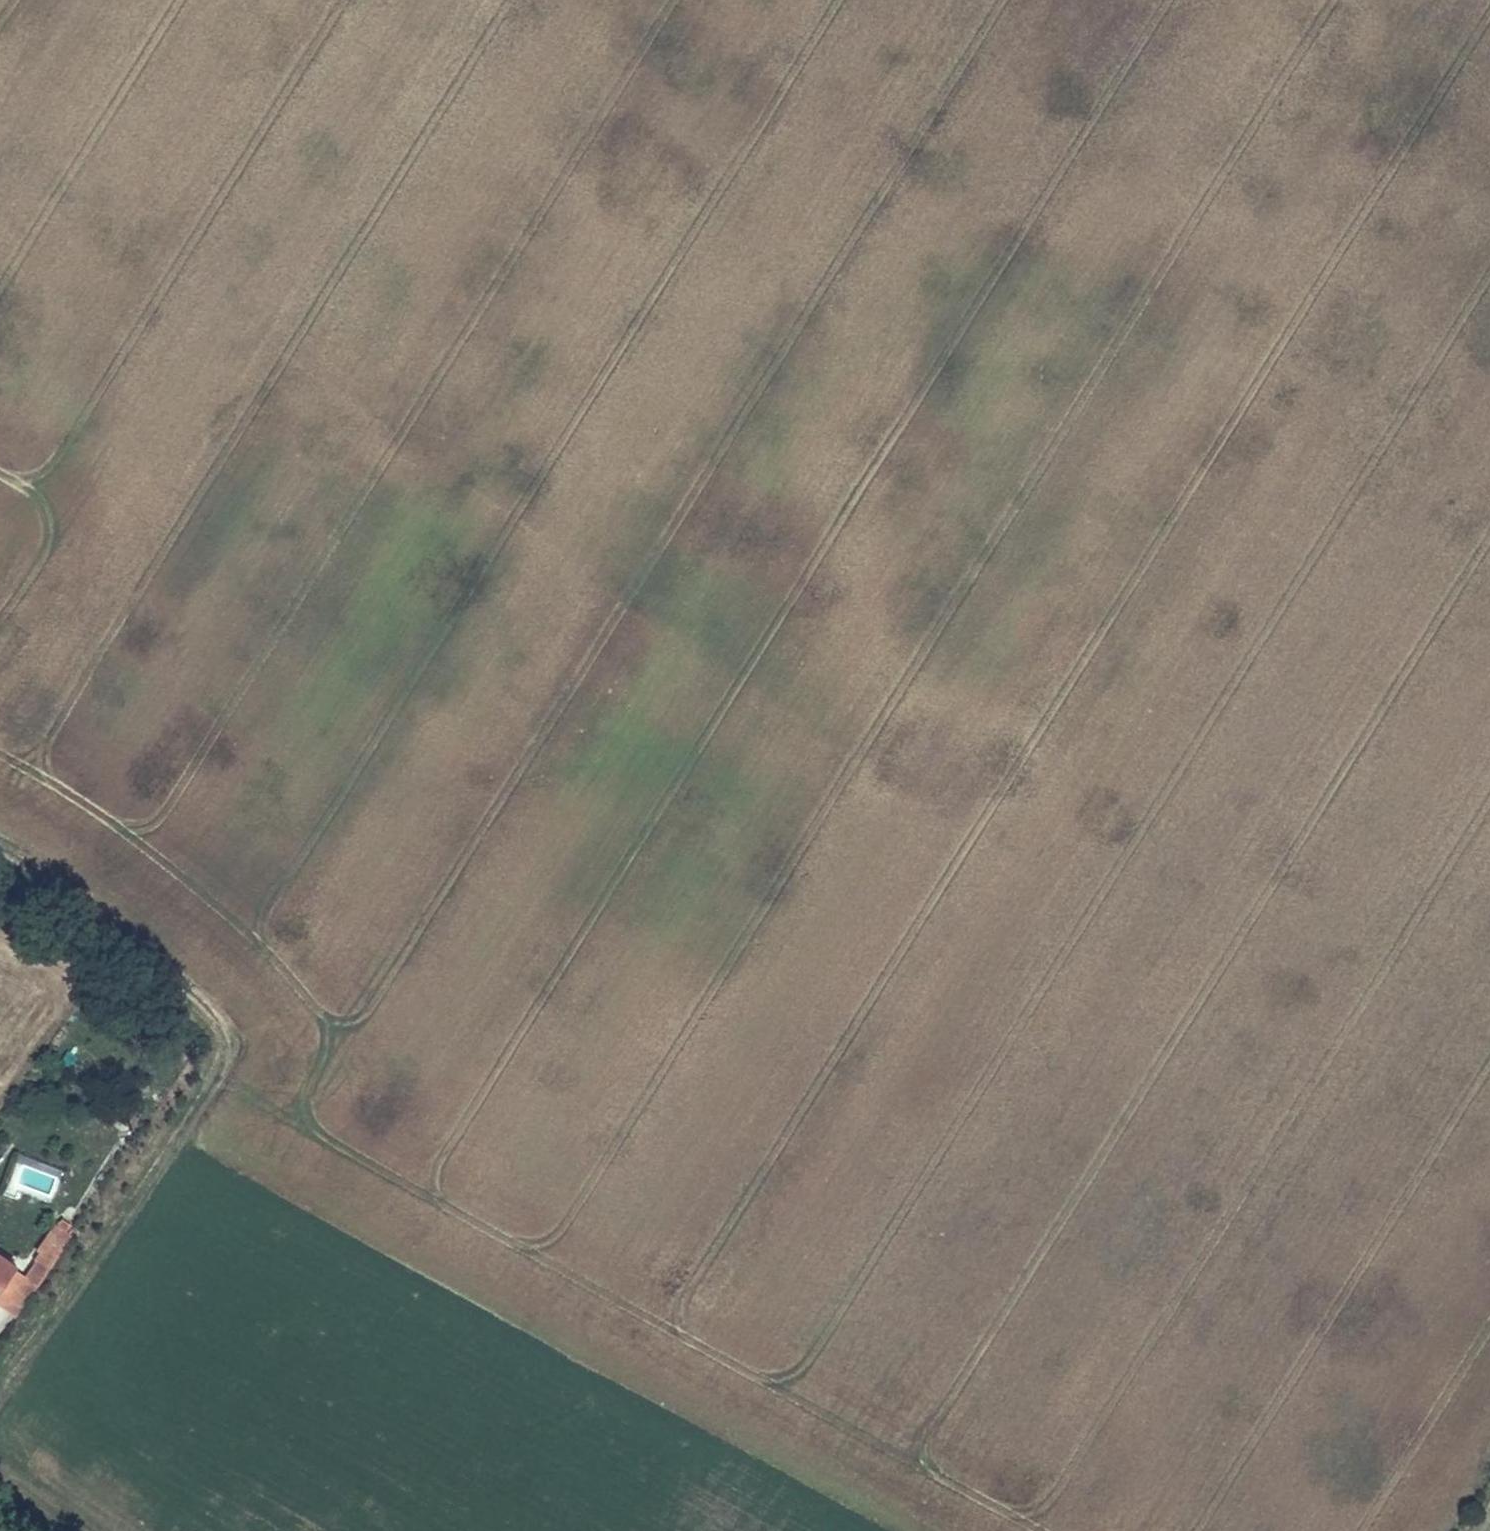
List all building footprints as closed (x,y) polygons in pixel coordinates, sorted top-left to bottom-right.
[(16,1321),(72,1239),(69,1234),(72,1228),(61,1220),(54,1224),(35,1249),(36,1254),(31,1261),(32,1266),(23,1276),(20,1275),(0,1304),(0,1310),(16,1321)] [(0,1261),(0,1304),(20,1275),(0,1261)]
